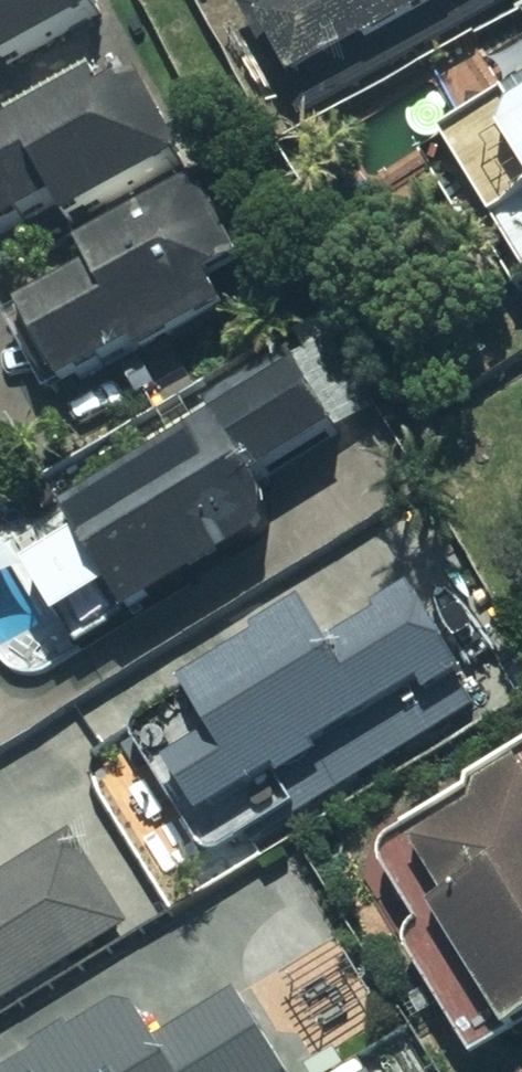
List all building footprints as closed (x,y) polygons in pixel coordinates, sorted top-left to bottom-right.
[(91,14),(83,0),(0,0),(0,69),(91,14)] [(466,0),(277,0),(284,14),(245,34),(278,98),(466,0)] [(464,86),(486,122),(420,163),(507,305),(521,296),(521,50),(464,86)] [(89,83),(0,142),(0,235),(28,216),(43,239),(178,150),(132,79),(100,100),(89,83)] [(191,171),(30,258),(43,282),(0,305),(0,380),(33,442),(241,329),(224,297),(251,282),(191,171)] [(328,447),(282,362),(190,412),(202,435),(36,526),(15,487),(0,495),(0,683),(7,697),(103,644),(85,610),(95,604),(82,581),(328,447)] [(314,807),(486,691),(409,577),(337,626),(311,587),(170,681),(197,722),(150,753),(215,849),(302,790),(314,807)] [(367,852),(418,934),(399,946),(477,1071),(515,1048),(521,1060),(521,754),(367,852)] [(121,931),(64,840),(0,880),(0,1007),(121,931)] [(234,987),(154,1036),(131,998),(11,1071),(12,1071),(285,1071),(234,987)]
